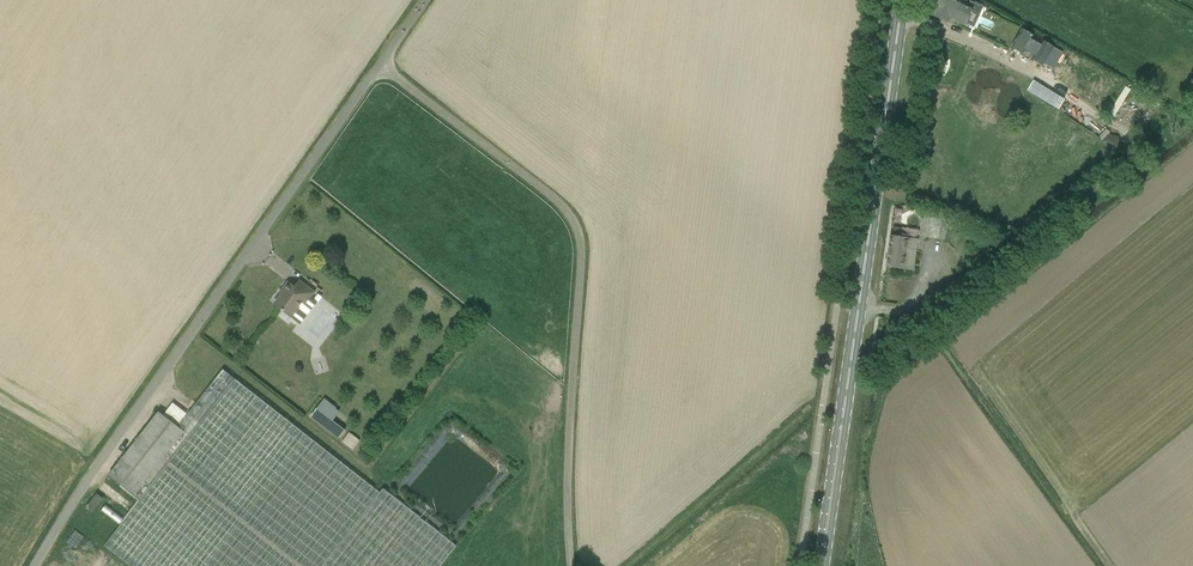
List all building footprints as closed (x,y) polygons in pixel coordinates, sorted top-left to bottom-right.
[(931,14),(950,23),(952,20),(966,26),(974,9),(959,2),(960,0),(937,0),(931,14)] [(1028,38),(1017,32),(1007,51),(1018,57),(1019,55),(1029,60),(1027,62),(1038,68),(1048,49),(1037,43),(1036,46),(1027,41),(1028,38)] [(1030,82),(1025,92),(1059,107),(1064,97),(1030,82)] [(1121,146),(1118,136),(1109,134),(1102,141),(1105,150),(1113,152),(1114,153),(1118,148),(1121,146)] [(890,235),(886,267),(915,271),(916,265),(918,251),(921,252),(922,244),(919,244),(920,239),(890,235)] [(275,304),(284,312),(283,314),(290,319),(307,297),(310,300),(315,292),(300,280),(295,287),(289,282),(283,289),(285,291),(275,304)] [(314,363),(317,373),(329,369),(326,359),(314,363)] [(235,379),(223,370),(188,415),(173,403),(164,415),(159,412),(109,476),(140,500),(104,546),(130,565),(441,565),(456,546),(383,489),(380,493),(235,379)] [(324,399),(312,415),(341,437),(345,430),(333,421),(329,418),(336,408),(324,399)] [(97,494),(86,507),(92,512),(103,498),(97,494)]
